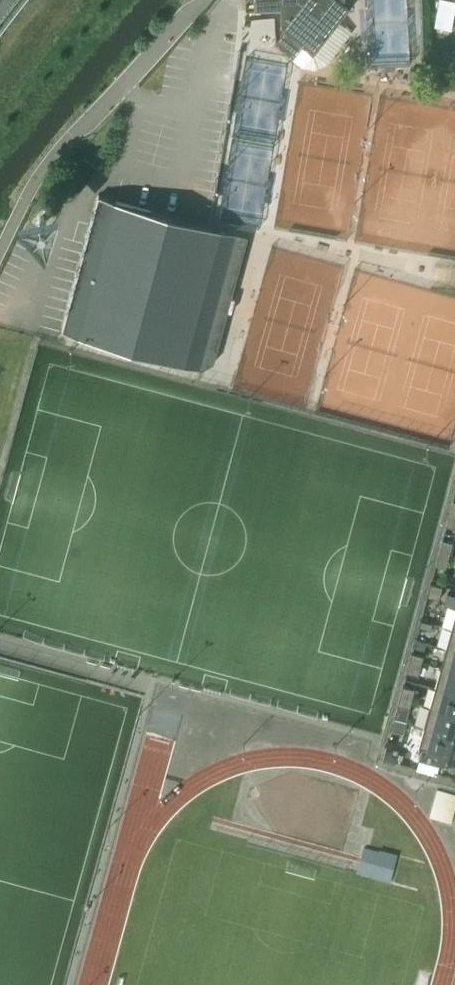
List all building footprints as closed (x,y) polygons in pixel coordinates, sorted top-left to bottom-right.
[(255,12),(280,10),(281,27),(285,30),(275,43),(293,57),(303,44),(313,52),(335,24),(329,19),(341,4),(344,0),(254,0),(255,12)] [(454,13),(454,1),(448,0),(441,0),(436,27),(452,29),(454,13)] [(261,63),(264,39),(240,37),(237,61),(261,63)] [(410,70),(408,79),(414,86),(421,87),(424,72),(410,70)] [(98,196),(61,332),(200,369),(214,362),(228,311),(231,312),(235,299),(231,298),(248,236),(98,196)] [(449,513),(446,526),(454,528),(454,515),(449,513)] [(449,556),(453,543),(442,540),(438,553),(449,556)] [(446,568),(449,556),(438,553),(435,565),(446,568)] [(439,599),(443,586),(430,583),(427,596),(439,599)] [(431,630),(433,623),(420,620),(418,626),(431,630)] [(452,628),(446,648),(454,650),(454,629),(452,628)] [(446,648),(441,667),(454,671),(454,650),(446,648)] [(422,662),(424,656),(411,652),(410,659),(422,662)] [(418,676),(422,662),(410,659),(406,672),(418,676)] [(441,667),(435,687),(454,693),(454,671),(441,667)] [(411,702),(415,689),(402,685),(399,699),(411,702)] [(435,687),(430,707),(454,714),(454,693),(435,687)] [(410,708),(411,702),(399,699),(397,705),(410,708)] [(430,707),(424,726),(454,735),(454,714),(430,707)] [(424,726),(419,747),(422,748),(419,759),(442,766),(445,754),(454,757),(454,735),(424,726)] [(395,762),(399,749),(386,746),(382,759),(395,762)]
